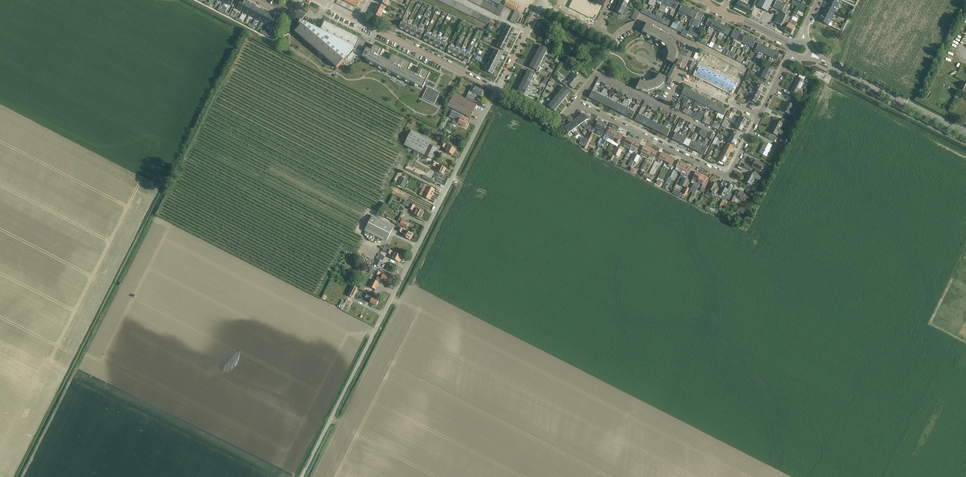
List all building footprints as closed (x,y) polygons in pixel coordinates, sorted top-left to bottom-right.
[(242,0),(241,0),(239,5),(237,9),(243,12),(248,3),(242,0)] [(569,7),(594,20),(600,8),(583,0),(573,0),(569,7)] [(625,8),(629,1),(627,0),(621,0),(619,5),(625,8)] [(667,0),(660,0),(658,5),(658,4),(661,5),(659,10),(661,11),(667,0)] [(672,0),(667,0),(661,11),(663,13),(667,8),(669,9),(668,10),(669,10),(673,1),(672,0)] [(751,6),(739,0),(736,7),(751,15),(754,8),(759,0),(754,0),(751,6)] [(774,0),(760,0),(756,6),(768,12),(774,0)] [(672,17),(676,10),(679,4),(673,1),(669,10),(669,9),(671,10),(670,16),(672,17)] [(774,8),(782,12),(785,14),(789,7),(786,5),(777,1),(774,8)] [(828,2),(825,8),(834,13),(838,7),(828,2)] [(254,6),(248,3),(243,12),(249,15),(254,6)] [(378,4),(376,10),(382,13),(384,10),(385,11),(386,8),(378,4)] [(625,8),(619,5),(615,12),(622,15),(625,8)] [(680,19),(681,20),(687,8),(682,5),(679,12),(682,13),(681,15),(682,16),(680,19)] [(260,9),(254,6),(249,15),(255,18),(260,9)] [(693,11),(687,8),(681,20),(683,21),(684,19),(685,19),(687,16),(690,17),(693,11)] [(825,8),(822,15),(831,19),(834,13),(825,8)] [(266,12),(260,9),(255,18),(262,22),(266,12)] [(294,15),(294,16),(296,18),(294,20),(299,24),(301,20),(307,14),(300,11),(297,9),(294,14),(294,15)] [(382,13),(376,10),(373,15),(381,19),(382,17),(381,16),(382,13)] [(690,24),(692,26),(698,13),(693,11),(690,17),(692,18),(690,24)] [(272,16),(266,12),(262,22),(268,25),(272,16)] [(631,19),(636,21),(639,15),(634,12),(631,19)] [(688,34),(696,38),(700,29),(698,28),(704,15),(699,12),(698,13),(692,26),(689,32),(688,34)] [(779,12),(774,22),(781,25),(780,26),(784,28),(790,17),(785,15),(784,17),(783,16),(784,14),(779,12)] [(822,15),(819,21),(828,26),(831,19),(822,15)] [(279,19),(272,16),(268,25),(274,28),(279,19)] [(399,28),(404,31),(409,22),(408,22),(407,24),(405,23),(406,21),(403,19),(399,28)] [(714,21),(709,19),(706,25),(709,27),(708,29),(709,29),(707,33),(708,34),(714,21)] [(791,19),(790,22),(785,32),(791,35),(797,22),(791,19)] [(332,50),(338,55),(344,60),(345,59),(346,59),(348,60),(350,60),(352,60),(354,59),(355,57),(356,56),(360,59),(367,44),(361,41),(361,42),(359,41),(355,48),(348,45),(341,41),(334,38),(327,34),(320,31),(320,30),(302,21),(301,20),(299,24),(301,26),(302,24),(308,30),(314,35),(320,40),(326,45),(332,50)] [(325,21),(320,30),(320,31),(327,34),(332,25),(325,21)] [(720,24),(714,21),(708,34),(710,34),(712,31),(713,29),(717,30),(720,24)] [(404,31),(409,34),(414,25),(413,27),(410,25),(411,23),(409,22),(404,31)] [(642,33),(650,39),(656,29),(653,27),(653,26),(647,23),(642,33)] [(301,38),(308,30),(302,24),(301,26),(295,33),(301,38)] [(719,39),(725,27),(720,24),(717,30),(720,32),(719,34),(717,38),(719,39)] [(332,25),(327,34),(334,38),(339,28),(332,25)] [(409,34),(415,36),(419,27),(418,29),(415,28),(416,26),(414,25),(409,34)] [(503,31),(505,32),(512,35),(515,30),(508,26),(506,29),(504,28),(503,31)] [(419,27),(415,36),(420,39),(424,32),(421,31),(422,29),(419,27)] [(731,30),(725,27),(719,39),(720,40),(722,36),(723,36),(724,34),(727,36),(731,30)] [(339,28),(334,38),(341,41),(346,31),(339,28)] [(660,41),(660,42),(664,33),(656,29),(650,39),(650,40),(651,40),(660,41)] [(307,43),(314,35),(308,30),(301,38),(307,43)] [(346,31),(341,41),(348,45),(353,35),(346,31)] [(423,40),(428,43),(433,34),(432,34),(431,36),(429,35),(430,33),(427,31),(423,40)] [(734,31),(730,38),(731,38),(734,39),(733,41),(734,42),(732,46),(733,46),(736,40),(739,34),(734,31)] [(509,40),(512,35),(505,32),(504,34),(502,34),(499,33),(498,35),(501,36),(509,40)] [(664,33),(660,42),(661,42),(666,46),(666,47),(673,41),(664,33)] [(428,43),(433,46),(438,37),(437,39),(434,37),(435,35),(433,34),(428,43)] [(736,40),(733,46),(735,47),(736,43),(740,45),(741,43),(745,37),(739,34),(736,40)] [(313,48),(320,40),(314,35),(307,43),(313,48)] [(353,35),(348,45),(355,48),(359,41),(360,39),(353,35)] [(507,46),(509,40),(501,36),(500,36),(502,37),(501,40),(499,39),(498,41),(507,46)] [(433,46),(439,48),(443,39),(442,41),(439,40),(440,38),(438,37),(433,46)] [(745,37),(741,43),(745,45),(744,47),(742,51),(744,52),(750,39),(745,37)] [(445,41),(443,39),(439,48),(444,51),(448,44),(445,43),(445,41)] [(755,42),(750,39),(744,52),(745,52),(747,48),(748,49),(749,47),(752,48),(755,42)] [(313,48),(319,53),(326,45),(320,40),(313,48)] [(504,51),(507,46),(498,41),(500,42),(498,45),(496,44),(495,46),(504,51)] [(666,47),(668,53),(677,53),(673,41),(666,47)] [(718,41),(717,44),(714,49),(721,53),(722,51),(721,50),(722,47),(719,46),(720,42),(718,41)] [(466,53),(463,60),(468,63),(472,56),(469,55),(470,53),(474,44),(471,43),(471,45),(470,44),(467,52),(466,53)] [(447,52),(452,55),(457,46),(456,46),(456,48),(453,47),(454,45),(451,44),(447,52)] [(756,57),(758,59),(764,46),(759,44),(755,50),(756,50),(754,53),(757,54),(756,57)] [(325,58),(332,50),(326,45),(319,53),(325,58)] [(430,74),(374,45),(371,51),(367,48),(362,57),(367,60),(366,61),(423,89),(430,74)] [(457,46),(452,55),(457,58),(462,49),(461,51),(458,49),(459,47),(457,46)] [(541,46),(538,51),(545,55),(548,49),(543,47),(541,46)] [(764,46),(758,59),(760,59),(762,56),(763,54),(766,56),(769,49),(764,46)] [(457,58),(463,60),(466,53),(463,52),(464,50),(462,49),(457,58)] [(767,63),(769,64),(775,52),(769,49),(766,56),(770,57),(769,59),(769,60),(767,63)] [(325,58),(331,63),(338,55),(332,50),(325,58)] [(493,56),(500,59),(503,54),(496,50),(494,53),(492,52),(491,55),(493,56)] [(535,57),(542,60),(545,55),(538,51),(535,57)] [(775,52),(769,64),(770,65),(772,61),(773,61),(774,59),(777,61),(780,55),(775,52)] [(668,53),(663,54),(663,55),(663,57),(663,59),(675,65),(676,60),(677,53),(668,53)] [(337,68),(344,60),(338,55),(331,63),(337,68)] [(497,64),(500,59),(493,56),(491,59),(490,58),(488,60),(490,61),(497,64)] [(540,66),(542,67),(543,65),(541,64),(542,60),(535,57),(532,62),(540,66)] [(494,70),(497,64),(490,61),(489,63),(486,62),(484,65),(486,65),(487,66),(494,70)] [(540,66),(532,62),(529,67),(537,71),(540,66)] [(487,66),(486,69),(484,68),(483,71),(492,75),(494,70),(487,66)] [(700,66),(696,75),(702,78),(707,69),(701,66),(700,66)] [(759,68),(758,69),(770,75),(773,70),(766,67),(765,70),(763,69),(762,70),(759,68)] [(707,69),(702,78),(703,79),(708,81),(713,72),(707,69)] [(767,81),(770,75),(758,69),(757,71),(761,73),(763,74),(761,78),(767,81)] [(533,78),(535,75),(528,71),(525,77),(534,81),(535,79),(533,78)] [(713,72),(708,81),(713,84),(714,84),(718,75),(713,72)] [(660,88),(664,83),(668,79),(656,73),(655,74),(653,75),(652,76),(654,80),(660,88)] [(573,89),(581,79),(574,74),(567,82),(564,80),(561,83),(566,87),(568,85),(573,89)] [(718,75),(714,84),(718,87),(719,87),(724,77),(718,75)] [(532,87),(532,86),(533,84),(538,86),(539,84),(534,81),(525,77),(522,82),(532,87)] [(724,77),(719,87),(724,89),(725,90),(730,80),(724,77)] [(805,81),(798,77),(791,92),(801,97),(803,92),(801,91),(805,84),(804,83),(805,81)] [(660,88),(654,80),(648,83),(648,92),(660,88)] [(730,80),(725,90),(729,92),(731,93),(736,83),(730,80)] [(751,84),(749,87),(761,93),(764,87),(762,86),(764,83),(762,82),(761,82),(759,80),(757,83),(755,82),(754,85),(751,84)] [(636,89),(648,92),(648,83),(647,83),(641,81),(640,81),(636,89)] [(522,82),(519,87),(529,92),(530,90),(535,91),(536,89),(532,86),(532,87),(522,82)] [(440,93),(428,87),(422,98),(434,104),(440,93)] [(468,95),(466,98),(473,102),(475,97),(475,96),(476,95),(481,97),(481,96),(482,96),(484,93),(483,93),(484,92),(478,89),(478,88),(476,87),(476,88),(475,87),(475,88),(472,87),(467,95),(468,95)] [(517,93),(524,97),(526,98),(526,97),(527,95),(532,97),(533,96),(534,94),(529,92),(519,87),(517,93)] [(761,93),(749,87),(748,89),(754,92),(753,95),(759,98),(761,93)] [(562,88),(559,92),(566,98),(569,94),(562,88)] [(685,88),(680,97),(684,99),(682,103),(684,103),(690,91),(685,88)] [(756,103),(759,98),(753,95),(740,88),(737,94),(740,96),(742,92),(746,94),(745,94),(749,96),(748,96),(751,98),(750,100),(756,103)] [(598,93),(593,90),(589,98),(594,101),(598,93)] [(690,99),(692,100),(695,93),(690,91),(684,103),(684,104),(687,105),(690,99)] [(559,92),(556,97),(563,102),(566,98),(559,92)] [(603,95),(598,93),(594,101),(599,103),(603,95)] [(695,93),(692,100),(695,101),(694,105),(696,106),(701,96),(695,93)] [(470,118),(477,105),(454,94),(447,107),(470,118)] [(607,98),(603,95),(599,103),(604,105),(607,98)] [(702,107),(706,99),(701,96),(696,106),(698,107),(699,105),(702,107)] [(556,97),(552,101),(559,106),(563,102),(556,97)] [(612,100),(607,98),(604,105),(608,108),(612,100)] [(702,107),(707,110),(711,101),(706,99),(702,107)] [(617,102),(612,100),(608,108),(613,110),(617,102)] [(552,101),(549,105),(556,111),(559,106),(552,101)] [(711,101),(707,110),(712,112),(713,110),(717,104),(711,101)] [(796,110),(799,104),(793,101),(791,105),(786,102),(784,105),(785,106),(782,111),(789,114),(793,108),(796,110)] [(622,105),(617,102),(613,110),(618,113),(622,105)] [(718,113),(719,113),(722,107),(717,104),(713,110),(716,112),(715,114),(717,115),(718,113)] [(627,107),(622,105),(618,113),(623,115),(627,107)] [(632,110),(627,107),(623,115),(628,118),(632,110)] [(718,113),(717,115),(719,117),(721,114),(724,116),(727,109),(722,107),(719,113),(718,113)] [(453,110),(449,117),(454,120),(452,123),(457,126),(458,124),(465,128),(466,127),(467,126),(468,125),(467,124),(468,122),(462,120),(464,116),(453,110)] [(642,113),(636,110),(632,119),(638,122),(642,113)] [(648,116),(642,113),(638,122),(643,125),(648,116)] [(584,114),(579,117),(587,129),(590,132),(592,127),(591,124),(588,126),(585,122),(588,120),(591,117),(587,115),(585,116),(584,114)] [(654,119),(648,116),(643,125),(649,128),(654,119)] [(579,117),(574,121),(578,127),(581,125),(582,127),(583,126),(585,130),(587,129),(579,117)] [(733,117),(732,120),(736,122),(738,123),(744,126),(747,120),(741,117),(740,119),(737,117),(737,118),(736,118),(735,118),(733,117)] [(660,121),(654,119),(649,128),(655,131),(660,121)] [(785,131),(780,128),(783,123),(787,125),(788,122),(782,119),(781,122),(781,123),(776,120),(774,125),(772,129),(772,128),(770,132),(778,136),(777,135),(778,132),(783,135),(782,135),(782,136),(785,131)] [(732,120),(731,122),(735,124),(737,125),(736,128),(742,131),(744,126),(738,123),(736,122),(732,120)] [(569,124),(580,139),(581,139),(582,138),(579,134),(575,129),(578,127),(574,121),(569,124)] [(594,131),(595,128),(599,130),(597,134),(601,136),(607,125),(599,121),(597,124),(595,123),(592,130),(594,131)] [(666,124),(660,121),(655,131),(661,134),(666,124)] [(564,128),(568,134),(571,131),(573,133),(576,137),(575,137),(578,141),(580,139),(569,124),(564,128)] [(672,127),(666,124),(661,134),(667,137),(672,127)] [(607,130),(604,137),(606,138),(609,139),(612,141),(617,133),(610,129),(609,130),(607,130)] [(672,139),(678,142),(684,130),(683,129),(681,133),(680,132),(679,135),(676,133),(672,139)] [(431,159),(437,148),(429,144),(431,141),(411,130),(404,145),(431,159)] [(684,130),(678,142),(683,145),(686,138),(684,137),(684,136),(685,137),(688,132),(686,130),(684,130)] [(720,131),(737,140),(740,134),(734,131),(732,130),(731,133),(724,130),(723,132),(720,131)] [(737,140),(720,131),(720,134),(728,138),(727,141),(729,142),(735,145),(737,140)] [(617,133),(612,141),(618,144),(620,141),(623,136),(617,133)] [(683,145),(688,147),(695,135),(693,134),(691,138),(690,140),(686,138),(683,145)] [(694,150),(697,144),(694,142),(695,140),(694,139),(696,136),(695,135),(688,147),(694,150)] [(624,143),(625,144),(623,147),(629,150),(634,141),(627,138),(624,143)] [(705,140),(699,153),(704,155),(709,147),(705,145),(707,141),(705,140)] [(629,150),(630,151),(629,152),(629,153),(631,154),(632,154),(633,152),(634,152),(635,153),(637,150),(640,144),(634,141),(629,150)] [(697,144),(694,150),(699,153),(702,146),(703,144),(698,141),(697,144)] [(453,156),(456,150),(452,148),(453,146),(450,145),(449,146),(443,143),(441,146),(447,149),(446,152),(453,156)] [(776,148),(772,146),(766,143),(763,148),(762,148),(759,153),(766,157),(770,150),(774,152),(776,148)] [(724,150),(730,153),(733,148),(727,145),(726,147),(724,150)] [(640,156),(646,159),(651,150),(644,146),(641,152),(642,152),(640,156)] [(651,150),(646,159),(652,162),(654,158),(657,153),(651,150)] [(717,150),(716,152),(728,158),(730,153),(724,150),(723,153),(717,150)] [(728,158),(716,152),(714,155),(720,158),(719,161),(725,164),(728,158)] [(662,160),(666,162),(669,156),(662,153),(659,158),(660,159),(658,162),(661,163),(662,160)] [(669,156),(666,162),(669,163),(668,166),(670,168),(672,165),(675,159),(669,156)] [(772,165),(769,164),(764,161),(763,164),(756,160),(752,168),(760,172),(764,165),(768,167),(770,168),(772,165)] [(681,173),(686,165),(679,161),(676,167),(677,167),(675,170),(681,173)] [(443,174),(446,168),(433,162),(431,165),(438,168),(436,171),(443,174)] [(681,173),(681,174),(680,175),(681,175),(684,176),(685,176),(685,175),(687,176),(689,173),(692,168),(686,165),(681,173)] [(693,185),(690,192),(693,193),(694,191),(696,187),(702,175),(696,172),(693,178),(692,181),(695,183),(693,186),(693,185)] [(753,182),(759,182),(761,177),(753,172),(751,176),(749,174),(745,182),(751,185),(753,182)] [(707,178),(702,175),(696,187),(698,189),(700,184),(703,185),(700,191),(703,193),(708,182),(706,180),(707,178)] [(402,178),(399,184),(399,185),(403,187),(407,180),(402,178)] [(680,185),(685,188),(689,181),(683,178),(680,185)] [(712,182),(709,189),(708,189),(706,194),(714,198),(715,196),(719,189),(716,188),(717,185),(712,182)] [(430,200),(432,196),(435,190),(424,185),(420,195),(430,200)] [(719,189),(715,196),(721,200),(722,199),(723,200),(719,206),(721,207),(719,209),(721,210),(726,201),(729,193),(727,192),(728,190),(722,188),(721,190),(719,189)] [(746,202),(749,196),(744,193),(744,192),(741,191),(737,198),(746,202)] [(407,201),(406,204),(408,205),(406,207),(409,208),(409,209),(412,211),(411,213),(414,215),(421,218),(424,212),(417,209),(418,207),(412,204),(407,201)] [(373,216),(365,231),(383,240),(391,225),(373,216)] [(399,221),(397,224),(406,229),(409,224),(402,220),(403,219),(400,217),(398,221),(399,221)] [(410,240),(413,235),(399,228),(398,231),(404,234),(403,237),(410,240)] [(384,246),(382,251),(387,253),(391,255),(389,257),(392,259),(399,262),(402,256),(388,249),(389,248),(384,246)] [(370,271),(369,273),(372,274),(372,273),(379,276),(378,278),(381,280),(388,283),(391,278),(374,270),(375,268),(372,266),(370,271)] [(375,290),(379,283),(373,280),(369,287),(375,290)] [(353,298),(358,289),(352,286),(347,295),(353,298)] [(376,306),(379,301),(372,298),(373,298),(367,295),(365,298),(371,301),(370,303),(376,306)]
